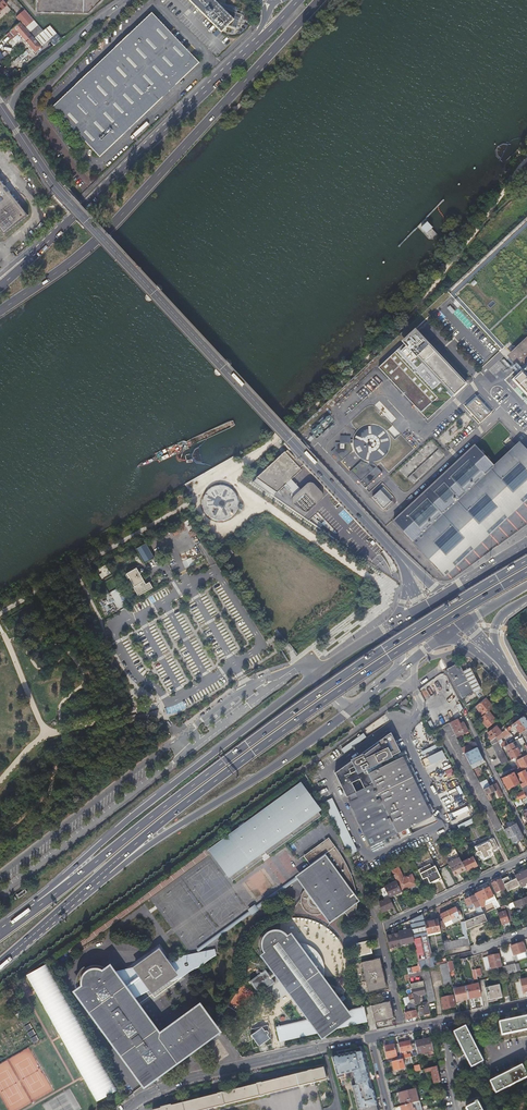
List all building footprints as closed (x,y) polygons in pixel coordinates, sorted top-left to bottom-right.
[(2,15),(0,14),(8,6),(3,0),(0,0),(0,17),(2,15)] [(37,13),(89,13),(101,0),(37,0),(37,13)] [(221,32),(222,32),(229,26),(237,28),(241,13),(222,7),(216,0),(190,0),(218,29),(213,34),(217,37),(221,32)] [(100,155),(200,62),(152,11),(52,104),(100,155)] [(22,43),(25,41),(31,36),(21,24),(11,33),(15,37),(19,33),(23,38),(20,41),(22,43)] [(31,36),(25,41),(33,51),(35,53),(41,48),(31,36)] [(11,46),(4,50),(7,54),(10,52),(12,51),(14,49),(11,46)] [(3,235),(28,217),(0,179),(0,230),(3,235)] [(447,292),(521,372),(513,380),(518,386),(526,395),(526,217),(447,292)] [(406,345),(378,371),(425,422),(449,399),(445,394),(447,392),(452,397),(465,384),(414,328),(401,340),(406,345)] [(465,406),(480,422),(491,412),(477,396),(465,406)] [(324,435),(337,424),(330,417),(312,433),(310,431),(306,435),(311,440),(314,437),(316,438),(322,433),(324,435)] [(352,444),(353,445),(353,448),(354,451),(356,454),(358,456),(361,459),(363,460),(367,461),(369,462),(370,462),(372,462),(373,462),(374,462),(376,461),(378,461),(381,460),(383,458),(385,456),(387,454),(388,452),(389,450),(390,447),(390,444),(390,442),(390,438),(389,435),(387,433),(386,431),(384,429),(382,427),(380,426),(377,425),(375,424),(372,424),(369,424),(367,425),(364,425),(362,426),(360,428),(358,430),(357,430),(356,432),(355,434),(354,436),(353,439),(352,441),(352,443),(352,444)] [(352,441),(348,441),(347,435),(337,436),(338,442),(334,443),(335,448),(331,452),(341,462),(352,451),(351,450),(351,449),(351,447),(351,446),(350,444),(352,444),(352,443),(352,441)] [(393,520),(445,576),(526,499),(526,450),(519,442),(510,450),(494,465),(474,444),(393,520)] [(285,451),(256,478),(277,492),(286,484),(295,494),(293,497),(292,498),(292,501),(292,502),(293,503),(303,511),(304,511),(306,512),(308,512),(310,511),(321,500),(323,498),(323,497),(323,495),(323,494),(322,493),(314,484),(313,483),(311,482),(310,482),(308,483),(307,484),(301,489),(291,479),(302,469),(300,468),(304,464),(297,456),(295,457),(288,450),(285,452),(285,451)] [(374,463),(374,462),(373,462),(372,462),(370,462),(369,462),(368,464),(367,464),(366,463),(365,463),(364,463),(363,462),(362,462),(361,461),(350,472),(359,482),(362,480),(367,486),(382,472),(377,467),(374,463)] [(202,502),(203,509),(205,514),(209,519),(214,522),(220,523),(226,522),(232,519),(236,514),(238,509),(239,503),(237,497),(234,492),(229,488),(224,486),(218,486),(212,488),(207,492),(204,497),(202,502)] [(372,497),(383,509),(391,502),(380,490),(372,497)] [(519,514),(493,534),(499,543),(526,523),(519,514)] [(136,549),(144,563),(154,558),(146,543),(136,549)] [(137,568),(127,573),(134,587),(133,587),(138,596),(153,587),(149,582),(146,584),(137,568)] [(318,634),(307,642),(309,645),(320,637),(318,634)] [(445,669),(460,698),(479,688),(468,667),(462,671),(461,671),(459,666),(460,666),(458,662),(445,669)] [(485,697),(474,706),(482,715),(488,711),(491,708),(492,707),(485,697)] [(482,715),(479,718),(486,728),(495,720),(488,711),(482,715)] [(519,733),(526,727),(526,721),(522,715),(511,723),(519,733)] [(453,731),(455,737),(467,730),(463,721),(458,723),(456,719),(448,722),(451,729),(453,731)] [(479,782),(471,767),(464,753),(461,748),(455,737),(453,731),(451,729),(448,722),(442,726),(496,831),(502,828),(493,810),(490,804),(488,800),(482,789),(479,782)] [(489,741),(491,744),(497,740),(495,737),(501,732),(495,725),(486,733),(489,736),(487,737),(490,740),(489,741)] [(509,726),(501,732),(495,737),(497,740),(500,738),(508,732),(507,730),(510,728),(509,726)] [(401,756),(399,751),(389,732),(358,755),(359,757),(355,759),(354,759),(354,760),(353,761),(354,762),(352,764),(351,761),(334,773),(346,797),(348,796),(351,800),(348,801),(351,807),(352,806),(356,815),(355,816),(356,816),(361,826),(360,826),(361,827),(361,826),(366,835),(365,836),(370,846),(397,833),(431,816),(401,756)] [(491,745),(501,764),(507,761),(507,760),(502,750),(500,747),(498,743),(497,741),(491,745)] [(514,747),(511,741),(507,744),(500,747),(502,750),(505,749),(510,759),(515,757),(520,754),(516,747),(514,747)] [(464,753),(471,749),(469,744),(461,748),(464,753)] [(481,756),(476,747),(471,749),(464,753),(471,767),(476,764),(474,760),(481,756)] [(444,749),(429,756),(432,764),(447,757),(444,749)] [(526,766),(526,754),(521,757),(516,759),(521,769),(526,766)] [(452,767),(446,770),(449,777),(455,774),(452,767)] [(526,784),(526,776),(524,769),(517,773),(522,782),(523,786),(525,785),(526,784)] [(507,787),(518,781),(513,772),(502,777),(507,787)] [(486,779),(479,782),(482,789),(489,786),(486,779)] [(489,786),(482,789),(488,800),(492,797),(490,793),(499,788),(496,782),(489,786)] [(233,879),(289,838),(321,815),(312,802),(308,805),(304,800),(310,796),(300,783),(210,847),(233,879)] [(522,790),(514,795),(517,800),(525,796),(522,790)] [(496,800),(490,804),(493,810),(500,807),(496,800)] [(468,805),(453,812),(455,817),(470,810),(468,805)] [(461,828),(475,822),(474,819),(459,824),(461,828)] [(503,829),(507,838),(510,837),(513,843),(522,838),(515,823),(503,829)] [(361,900),(358,896),(357,894),(356,887),(353,877),(350,869),(347,863),(345,860),(341,852),(337,847),(330,837),(305,855),(311,864),(296,875),(305,888),(303,890),(302,892),(300,894),(299,896),(298,899),(298,902),(298,904),(298,906),(299,908),(300,912),(301,913),(303,916),(305,917),(307,919),(311,920),(313,920),(313,921),(317,921),(320,920),(324,919),(325,918),(326,918),(330,922),(345,911),(352,920),(354,916),(356,912),(357,908),(358,905),(358,902),(361,900)] [(492,851),(497,848),(492,839),(476,847),(478,850),(477,851),(476,851),(476,852),(476,853),(476,854),(477,854),(477,855),(478,855),(479,855),(482,854),(484,858),(489,855),(490,857),(494,855),(492,851)] [(478,865),(473,856),(462,861),(467,870),(478,865)] [(449,863),(455,875),(466,869),(460,857),(449,863)] [(416,874),(420,872),(418,870),(415,864),(411,866),(416,874)] [(433,881),(441,877),(436,866),(432,867),(431,864),(426,866),(433,881)] [(430,882),(433,881),(426,866),(418,870),(420,872),(423,879),(427,877),(430,882)] [(526,869),(514,875),(515,877),(518,884),(520,886),(525,884),(524,882),(526,881),(526,870),(526,869)] [(394,874),(399,885),(404,895),(419,887),(414,878),(406,882),(401,871),(394,874)] [(518,884),(515,877),(509,881),(507,877),(501,879),(502,882),(504,887),(506,890),(518,884)] [(501,879),(499,880),(499,879),(491,883),(495,892),(503,888),(501,883),(502,882),(501,879)] [(391,900),(392,901),(404,895),(399,885),(386,891),(387,891),(391,900)] [(496,900),(489,886),(477,892),(474,894),(480,907),(492,901),(496,908),(499,906),(496,900)] [(25,889),(16,895),(19,898),(27,892),(25,889)] [(474,894),(464,899),(468,908),(474,905),(475,907),(476,907),(477,908),(475,909),(475,910),(475,912),(477,913),(478,915),(481,914),(483,913),(474,894)] [(524,896),(512,901),(514,907),(515,909),(518,907),(517,906),(526,902),(526,895),(524,896)] [(392,901),(391,900),(380,906),(382,916),(396,910),(392,901)] [(509,909),(507,903),(503,905),(504,910),(508,921),(513,919),(509,909)] [(256,904),(249,908),(252,914),(259,910),(256,904)] [(459,914),(455,906),(439,914),(442,921),(439,922),(442,928),(452,923),(452,922),(459,919),(457,915),(459,914)] [(497,912),(501,924),(503,923),(508,921),(504,910),(497,912)] [(433,966),(433,963),(432,962),(431,956),(427,935),(424,921),(422,913),(408,920),(410,925),(410,927),(412,934),(412,936),(413,941),(419,969),(433,966)] [(478,915),(464,921),(465,928),(486,920),(483,913),(481,914),(478,915)] [(427,935),(432,934),(432,932),(439,931),(437,919),(424,921),(427,935)] [(333,1028),(366,1021),(362,1006),(347,1009),(290,930),(287,933),(285,931),(284,930),(281,928),(279,927),(276,927),(274,927),(272,927),(268,928),(267,929),(265,930),(263,932),(261,935),(260,937),(260,939),(260,943),(261,947),(263,950),(260,953),(307,1017),(276,1024),(279,1039),(317,1031),(321,1037),(333,1028)] [(401,944),(413,941),(412,936),(412,934),(410,927),(398,930),(398,932),(401,944)] [(388,948),(401,945),(401,944),(398,932),(385,935),(386,935),(388,948)] [(442,943),(444,951),(468,945),(467,938),(442,943)] [(368,942),(356,945),(359,957),(371,954),(368,942)] [(526,957),(524,952),(526,951),(526,948),(523,949),(521,942),(509,946),(512,955),(514,955),(515,960),(526,957)] [(192,1011),(158,1036),(129,995),(142,986),(145,985),(147,984),(152,991),(177,974),(159,950),(118,979),(110,968),(108,970),(106,968),(105,967),(101,965),(98,964),(95,964),(92,964),(89,965),(86,967),(84,969),(82,971),(80,974),(79,977),(78,981),(79,984),(80,988),(81,990),(86,997),(86,998),(86,1000),(87,1001),(88,1001),(90,1002),(88,1003),(144,1081),(175,1059),(175,1058),(215,1029),(207,1019),(206,1020),(203,1015),(204,1015),(204,1014),(204,1013),(203,1012),(201,1012),(200,1012),(200,1013),(200,1014),(200,1015),(197,1018),(192,1011)] [(484,970),(500,966),(497,954),(481,958),(484,970)] [(379,959),(360,963),(363,973),(361,973),(363,982),(365,982),(367,992),(386,987),(379,959)] [(46,963),(24,975),(95,1102),(117,1090),(46,963)] [(444,988),(452,986),(448,971),(447,965),(446,963),(439,965),(444,988)] [(501,966),(503,974),(515,971),(519,970),(518,963),(513,964),(513,963),(501,966)] [(274,980),(264,967),(249,978),(250,982),(253,986),(255,989),(258,991),(274,980)] [(427,968),(420,970),(420,971),(420,974),(422,981),(425,993),(426,1001),(427,1002),(434,1001),(427,968)] [(411,991),(414,1002),(414,1004),(419,1003),(418,995),(425,993),(422,981),(410,983),(411,991)] [(487,1001),(508,996),(505,983),(484,988),(487,1001)] [(465,986),(468,999),(480,996),(477,984),(465,986)] [(452,989),(455,1002),(468,999),(465,986),(456,988),(453,989),(452,989)] [(454,1007),(452,995),(441,998),(443,1009),(454,1007)] [(389,1001),(370,1005),(374,1022),(381,1020),(382,1022),(386,1021),(386,1019),(393,1018),(389,1001)] [(426,1001),(422,1002),(422,1004),(418,1005),(417,1006),(418,1008),(419,1015),(429,1013),(427,1002),(426,1001)] [(405,1018),(416,1015),(414,1004),(414,1002),(412,1003),(413,1010),(404,1012),(405,1018)] [(526,1013),(522,1014),(523,1017),(510,1019),(509,1017),(505,1018),(506,1020),(499,1022),(502,1034),(526,1029),(526,1014),(526,1013)] [(269,1037),(262,1026),(250,1034),(258,1045),(269,1037)] [(489,1062),(471,1028),(460,1034),(463,1040),(461,1041),(463,1045),(465,1044),(471,1055),(469,1056),(471,1060),(473,1059),(477,1068),(489,1062)] [(431,1038),(415,1041),(415,1042),(416,1048),(417,1053),(433,1050),(431,1038)] [(404,1042),(398,1043),(398,1044),(402,1059),(411,1057),(410,1053),(407,1054),(406,1050),(416,1048),(415,1042),(410,1043),(404,1044),(404,1042)] [(233,1044),(225,1048),(230,1057),(238,1053),(233,1044)] [(402,1059),(398,1044),(394,1045),(394,1044),(384,1047),(387,1058),(396,1056),(397,1060),(402,1059)] [(334,1067),(334,1068),(337,1078),(344,1076),(343,1070),(352,1068),(356,1085),(352,1086),(354,1092),(358,1109),(377,1109),(372,1088),(370,1088),(368,1082),(369,1082),(360,1047),(337,1051),(338,1056),(334,1057),(337,1067),(334,1067)] [(397,1060),(392,1061),(394,1070),(404,1068),(402,1059),(397,1060)] [(441,1082),(437,1066),(424,1069),(425,1072),(431,1070),(434,1083),(441,1082)] [(526,1080),(526,1066),(521,1069),(520,1067),(516,1069),(517,1071),(505,1077),(504,1075),(500,1077),(501,1079),(495,1082),(501,1093),(526,1080)] [(187,1101),(171,1106),(170,1105),(160,1107),(160,1108),(153,1109),(204,1109),(220,1106),(224,1105),(259,1096),(264,1095),(310,1083),(315,1082),(327,1079),(324,1067),(312,1070),(311,1069),(307,1071),(290,1075),(278,1078),(261,1083),(260,1082),(256,1083),(256,1084),(221,1093),(221,1092),(217,1093),(217,1094),(199,1098),(187,1101)] [(401,1092),(399,1092),(402,1105),(411,1103),(418,1101),(419,1101),(415,1088),(410,1089),(401,1092)] [(110,1095),(104,1098),(108,1105),(114,1101),(110,1095)] [(400,1106),(401,1109),(422,1109),(419,1101),(418,1101),(411,1103),(402,1105),(400,1106)] [(483,1102),(482,1101),(480,1102),(480,1104),(473,1107),(471,1107),(472,1108),(471,1108),(472,1109),(487,1109),(483,1102)]
